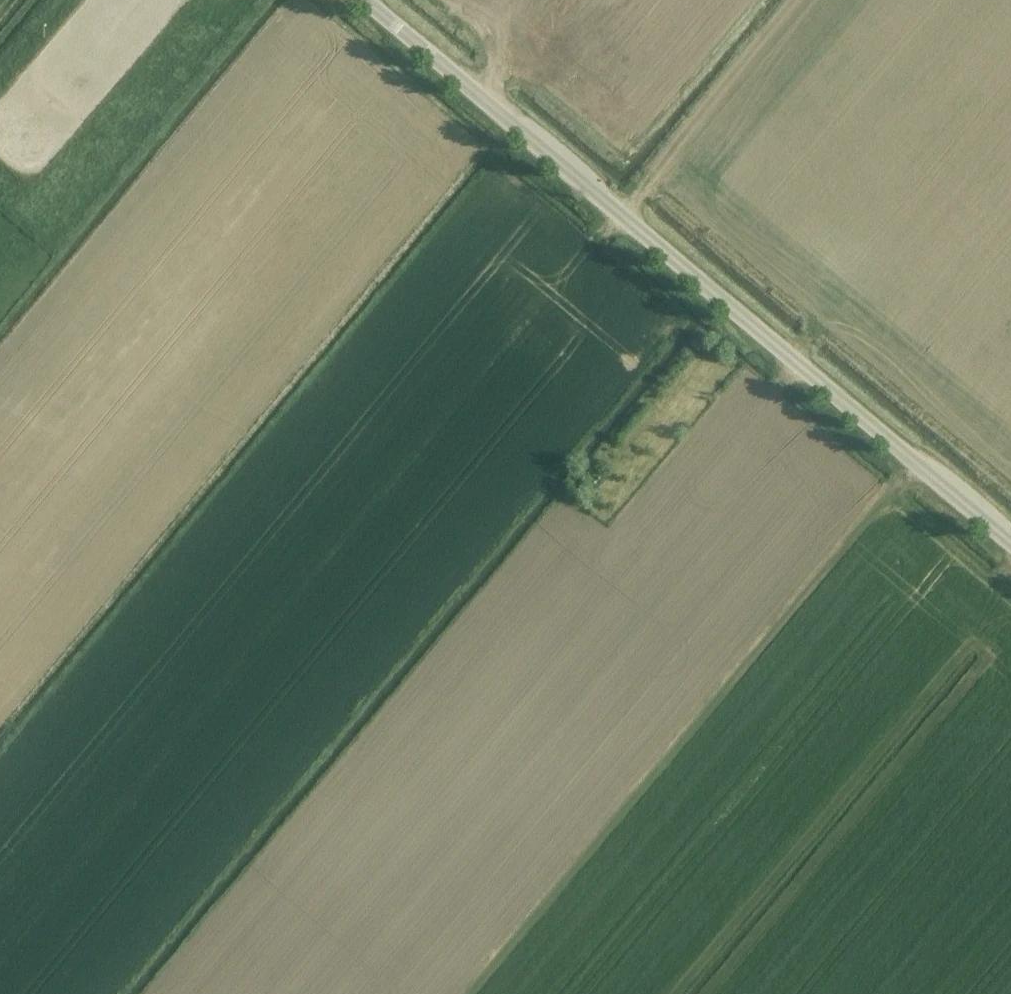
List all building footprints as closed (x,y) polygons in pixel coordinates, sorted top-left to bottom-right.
[(699,335),(691,346),(699,353),(703,348),(707,344),(708,342),(699,335)]
